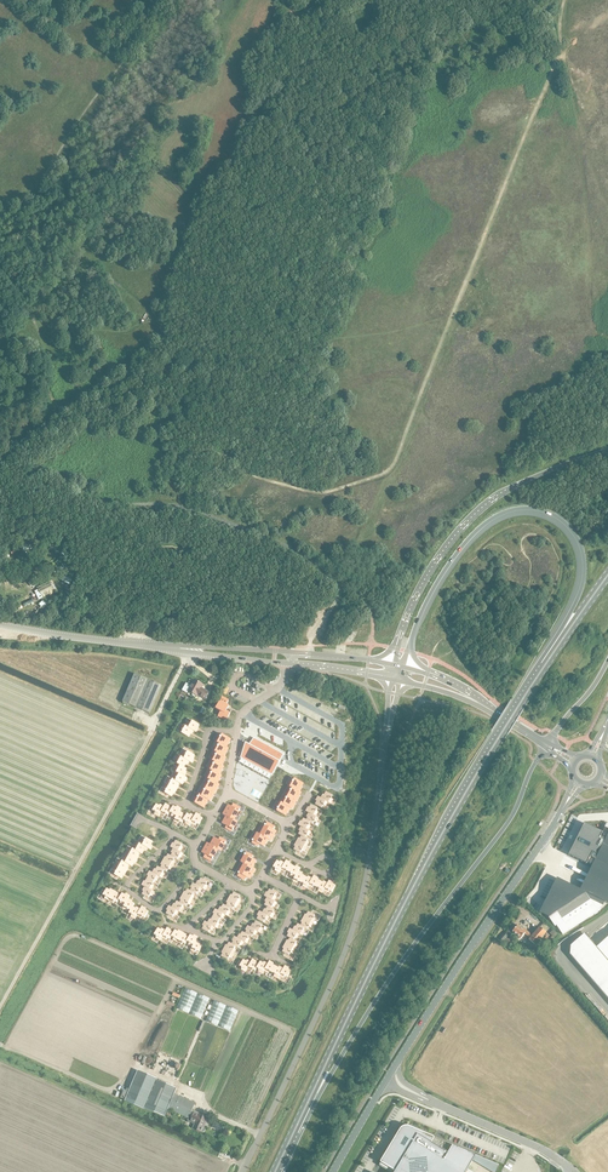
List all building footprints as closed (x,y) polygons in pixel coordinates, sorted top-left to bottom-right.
[(57,563),(55,567),(56,567),(57,571),(57,572),(61,574),(65,571),(66,566),(65,566),(62,563),(59,564),(59,563),(58,563),(57,563)] [(50,584),(49,582),(43,584),(37,587),(38,590),(36,591),(38,594),(37,595),(38,597),(41,595),(42,598),(46,596),(45,594),(47,593),(49,592),(50,595),(55,593),(52,589),(55,587),(52,583),(50,584)] [(123,702),(150,714),(162,686),(135,674),(123,702)] [(187,693),(188,691),(192,693),(192,694),(193,696),(194,696),(195,696),(196,695),(197,696),(197,694),(205,699),(209,692),(201,688),(203,684),(194,680),(191,686),(186,683),(182,690),(187,693)] [(216,708),(221,711),(218,716),(225,720),(230,711),(227,709),(229,706),(226,704),(228,700),(222,697),(216,708)] [(189,722),(187,726),(193,730),(196,732),(198,729),(196,729),(199,724),(192,721),(191,723),(190,723),(189,722)] [(193,730),(187,726),(184,725),(181,729),(183,730),(182,730),(183,731),(182,733),(188,737),(191,732),(192,733),(193,730)] [(216,742),(219,743),(226,747),(229,742),(230,739),(229,738),(222,734),(221,736),(220,736),(220,737),(219,736),(216,742)] [(248,744),(241,757),(272,775),(283,755),(254,739),(250,745),(248,744)] [(215,748),(213,751),(217,753),(217,752),(224,756),(227,751),(228,748),(227,747),(226,747),(219,743),(220,744),(219,745),(218,745),(218,746),(217,745),(215,748)] [(184,753),(182,757),(189,761),(192,763),(193,760),(192,759),(194,755),(188,751),(187,754),(186,753),(186,754),(184,753)] [(213,758),(211,760),(215,762),(215,761),(222,765),(224,760),(226,757),(224,756),(217,752),(217,753),(216,755),(215,754),(215,755),(214,754),(213,758)] [(177,763),(180,765),(184,767),(186,763),(187,764),(189,761),(182,757),(179,755),(177,759),(178,760),(178,761),(179,761),(177,763)] [(210,767),(209,769),(212,771),(213,770),(219,774),(220,773),(222,769),(224,766),(222,766),(222,765),(215,761),(215,762),(214,764),(213,764),(212,764),(210,767)] [(174,771),(177,772),(184,776),(186,774),(184,773),(187,769),(184,767),(180,765),(179,767),(178,767),(177,767),(174,771)] [(207,778),(210,780),(210,779),(217,783),(220,778),(221,776),(220,775),(219,774),(213,770),(212,771),(213,771),(212,773),(211,773),(210,773),(207,778)] [(176,778),(175,780),(179,783),(182,784),(184,780),(186,781),(187,778),(184,776),(177,772),(175,776),(176,777),(176,778)] [(169,780),(166,784),(176,790),(178,788),(177,787),(179,783),(175,780),(172,779),(171,781),(170,780),(170,781),(169,780)] [(205,786),(204,787),(206,788),(213,792),(215,793),(218,787),(219,785),(218,784),(217,783),(210,779),(210,780),(209,782),(208,782),(205,786)] [(291,781),(289,786),(292,788),(293,788),(299,791),(302,786),(303,783),(302,783),(295,779),(294,781),(293,780),(293,781),(292,780),(291,781)] [(256,788),(262,791),(265,785),(258,782),(256,788)] [(176,790),(166,784),(164,788),(165,789),(165,790),(166,790),(165,793),(171,796),(174,792),(175,793),(176,790)] [(203,790),(200,795),(202,796),(207,799),(208,800),(210,801),(213,795),(215,793),(213,792),(206,788),(205,790),(204,790),(203,790)] [(289,790),(286,795),(288,796),(295,800),(296,801),(299,796),(299,795),(301,792),(299,792),(299,791),(293,788),(292,788),(291,790),(290,790),(289,789),(289,790)] [(322,796),(321,798),(327,802),(331,803),(333,799),(331,798),(332,798),(331,797),(332,795),(326,792),(323,796),(322,796)] [(197,796),(194,802),(204,808),(205,806),(207,802),(208,800),(207,799),(202,796),(200,795),(200,794),(199,797),(198,796),(198,797),(197,796)] [(285,798),(282,803),(284,804),(283,804),(290,808),(292,809),(295,803),(296,801),(295,800),(288,796),(287,798),(286,797),(286,798),(285,798)] [(327,802),(321,798),(317,796),(316,799),(317,800),(315,804),(322,807),(323,805),(324,806),(324,805),(325,806),(327,802)] [(280,802),(277,807),(278,808),(277,808),(278,809),(277,811),(284,815),(285,815),(287,813),(290,808),(283,804),(284,804),(282,803),(280,802)] [(159,816),(160,813),(164,807),(161,805),(161,806),(156,804),(153,810),(155,812),(154,812),(155,813),(154,814),(159,816)] [(168,815),(170,812),(171,809),(167,806),(168,805),(165,804),(164,807),(160,813),(164,816),(165,814),(165,815),(166,814),(168,815)] [(226,808),(223,814),(225,816),(226,815),(234,820),(239,811),(240,810),(239,810),(240,808),(233,804),(232,807),(230,805),(228,805),(226,808)] [(306,811),(309,813),(316,816),(318,812),(317,812),(317,811),(316,811),(317,808),(311,805),(309,809),(307,808),(306,811)] [(175,818),(179,811),(181,808),(178,807),(177,808),(173,806),(171,809),(170,812),(172,813),(171,814),(172,815),(171,816),(175,818)] [(182,823),(184,820),(185,816),(181,814),(182,813),(179,811),(175,818),(174,821),(178,823),(179,822),(180,822),(182,823)] [(185,816),(184,820),(186,821),(185,822),(186,822),(185,823),(189,826),(191,823),(194,816),(192,815),(191,816),(187,813),(185,816)] [(196,813),(194,816),(191,823),(195,825),(196,824),(197,823),(199,825),(203,818),(198,816),(199,814),(196,813)] [(309,816),(306,820),(310,822),(313,824),(314,821),(315,822),(315,821),(316,822),(318,818),(316,816),(309,813),(307,815),(309,816)] [(226,816),(222,823),(225,825),(226,826),(225,828),(232,831),(232,830),(233,830),(234,829),(233,829),(235,825),(237,822),(234,820),(226,815),(225,816),(226,816)] [(298,825),(301,826),(308,830),(310,826),(309,825),(308,824),(310,822),(306,820),(303,818),(301,823),(300,822),(298,825)] [(549,917),(555,926),(556,925),(563,935),(569,930),(601,909),(603,906),(605,902),(607,904),(607,903),(607,823),(607,822),(602,832),(585,823),(568,855),(585,863),(587,864),(592,866),(580,889),(574,886),(557,878),(539,912),(549,917)] [(265,826),(260,834),(269,839),(268,839),(271,841),(274,835),(276,831),(275,830),(273,829),(274,827),(267,823),(266,825),(265,824),(264,825),(265,826)] [(298,834),(301,836),(305,837),(306,835),(307,836),(307,835),(309,836),(311,832),(308,830),(301,826),(300,829),(301,830),(298,834)] [(253,841),(252,842),(258,846),(259,844),(261,845),(264,846),(268,839),(269,839),(260,834),(260,835),(257,833),(257,834),(253,840),(252,841),(253,841)] [(298,839),(296,842),(306,847),(308,843),(307,842),(307,841),(308,839),(305,837),(301,836),(299,840),(298,839)] [(210,844),(209,845),(218,849),(221,851),(225,844),(226,843),(225,843),(226,841),(220,838),(219,840),(217,839),(216,838),(214,837),(210,844)] [(143,840),(140,844),(147,848),(150,849),(152,847),(150,846),(153,842),(146,838),(145,840),(144,840),(144,841),(143,840)] [(170,847),(173,848),(180,852),(183,848),(181,847),(182,847),(181,846),(182,844),(176,840),(173,845),(172,844),(170,847)] [(137,848),(136,850),(139,852),(142,854),(144,850),(146,850),(147,848),(140,844),(137,842),(135,846),(136,847),(136,848),(137,848)] [(306,847),(296,842),(295,844),(296,845),(294,849),(300,853),(301,851),(302,851),(303,851),(304,851),(306,847)] [(204,849),(202,852),(203,853),(205,854),(204,857),(211,861),(212,859),(213,859),(213,858),(218,849),(209,845),(210,844),(207,843),(204,849)] [(173,852),(171,856),(174,858),(177,860),(179,857),(179,858),(180,857),(181,858),(183,854),(180,852),(173,848),(172,851),(173,852)] [(129,850),(127,854),(137,860),(138,857),(137,857),(139,852),(136,850),(133,849),(132,851),(131,850),(130,851),(129,850)] [(245,855),(241,862),(244,864),(252,869),(253,868),(252,868),(256,860),(253,859),(251,858),(253,856),(246,852),(245,854),(244,855),(245,855)] [(126,860),(125,862),(129,865),(132,866),(134,862),(135,862),(137,860),(127,854),(125,859),(126,859),(126,860)] [(164,858),(163,860),(173,866),(175,862),(174,861),(173,860),(174,858),(171,856),(168,854),(166,859),(164,858)] [(163,864),(160,868),(164,870),(167,872),(168,869),(169,870),(169,869),(170,870),(173,866),(163,860),(161,863),(163,864)] [(286,871),(289,872),(292,865),(288,863),(289,862),(286,860),(284,863),(281,870),(285,872),(285,871),(286,871)] [(119,863),(116,867),(126,872),(128,869),(126,869),(129,865),(125,862),(122,861),(121,863),(120,863),(119,863)] [(279,873),(281,870),(284,863),(282,862),(281,863),(277,861),(273,867),(275,868),(275,869),(276,869),(275,871),(279,873)] [(239,874),(238,876),(245,880),(246,877),(248,878),(250,879),(252,875),(255,869),(253,868),(252,869),(244,864),(239,873),(239,872),(238,873),(239,874)] [(290,875),(294,878),(298,871),(300,868),(297,867),(296,868),(292,865),(289,872),(291,873),(290,874),(291,874),(290,875)] [(154,870),(152,873),(159,877),(162,878),(164,874),(163,873),(163,872),(164,870),(160,868),(157,866),(155,871),(154,870)] [(126,872),(116,867),(114,871),(115,871),(115,872),(116,872),(115,875),(121,878),(123,874),(125,875),(126,872)] [(149,874),(147,879),(153,882),(154,880),(155,880),(156,880),(157,881),(159,877),(152,873),(149,871),(148,874),(149,874)] [(299,881),(301,882),(304,876),(300,874),(301,872),(298,871),(294,878),(293,880),(297,883),(298,882),(299,881)] [(307,888),(308,885),(312,879),(309,877),(309,878),(304,876),(301,882),(303,884),(303,885),(302,886),(307,888)] [(314,886),(316,887),(320,881),(315,878),(316,877),(313,876),(312,879),(308,885),(312,887),(313,886),(314,887),(314,886)] [(197,882),(196,885),(202,888),(205,890),(208,886),(206,885),(207,885),(206,884),(207,882),(201,878),(198,883),(197,882)] [(142,885),(145,887),(152,890),(154,886),(153,885),(152,884),(153,882),(147,879),(145,883),(143,882),(142,885)] [(329,880),(327,883),(324,890),(328,892),(328,891),(329,892),(329,891),(332,892),(335,886),(331,883),(331,882),(329,880)] [(320,881),(316,887),(318,888),(318,889),(319,889),(318,891),(322,893),(324,890),(327,883),(325,882),(324,883),(320,881)] [(193,886),(190,890),(194,893),(197,894),(198,892),(199,892),(200,892),(202,888),(196,885),(193,883),(191,886),(193,886)] [(152,890),(145,887),(143,889),(145,890),(142,894),(148,898),(150,895),(151,896),(151,895),(152,896),(154,892),(152,890)] [(105,898),(109,901),(114,891),(112,890),(111,891),(107,888),(103,895),(105,896),(105,897),(105,898)] [(184,893),(182,895),(192,901),(194,896),(193,896),(193,895),(192,895),(194,893),(190,890),(187,889),(185,893),(184,893)] [(264,896),(267,897),(274,901),(276,897),(275,897),(276,896),(274,895),(276,893),(269,889),(267,894),(266,893),(264,896)] [(117,902),(119,900),(120,896),(116,894),(117,892),(114,891),(109,901),(113,903),(114,902),(115,901),(117,902)] [(230,896),(229,898),(238,904),(241,900),(239,899),(240,898),(239,898),(240,896),(234,892),(231,897),(230,896)] [(120,903),(124,905),(128,899),(130,896),(127,894),(126,896),(122,893),(120,896),(119,900),(121,901),(120,902),(121,902),(120,903)] [(182,898),(180,903),(183,905),(186,906),(187,904),(188,905),(188,904),(190,905),(192,901),(182,895),(181,898),(182,898)] [(264,905),(267,907),(271,909),(272,907),(273,907),(273,906),(275,907),(277,903),(274,901),(267,897),(266,900),(267,901),(264,905)] [(228,902),(226,906),(230,908),(232,910),(234,907),(235,908),(235,907),(236,908),(238,904),(229,898),(227,901),(228,902)] [(128,909),(131,910),(133,907),(134,904),(130,901),(131,900),(128,899),(124,905),(123,908),(127,911),(127,909),(128,910),(128,909)] [(173,905),(172,907),(178,911),(181,913),(184,909),(182,908),(183,907),(182,907),(183,905),(180,903),(177,901),(174,905),(173,905)] [(218,911),(225,914),(228,916),(230,912),(229,911),(228,910),(230,908),(226,906),(223,904),(221,909),(219,908),(218,911)] [(142,906),(140,909),(136,916),(140,918),(141,917),(142,917),(142,916),(144,918),(148,911),(144,909),(144,908),(142,906)] [(178,911),(172,907),(169,906),(167,908),(168,909),(166,913),(173,917),(174,915),(175,915),(175,914),(176,915),(178,911)] [(133,907),(131,910),(129,913),(131,914),(131,915),(131,917),(135,919),(136,916),(140,909),(138,908),(137,909),(133,907)] [(264,910),(262,913),(269,917),(272,918),(274,914),(273,914),(273,913),(274,910),(271,909),(267,907),(265,911),(264,910)] [(215,912),(213,917),(219,920),(220,918),(221,918),(222,918),(223,918),(225,914),(218,911),(215,909),(214,912),(215,912)] [(269,917),(262,913),(259,911),(258,914),(259,914),(257,919),(263,922),(264,920),(265,921),(265,920),(267,921),(269,917)] [(304,915),(303,918),(313,923),(315,919),(314,918),(313,917),(315,915),(308,912),(306,916),(304,915)] [(209,920),(208,923),(215,926),(217,928),(220,924),(218,923),(219,923),(218,922),(219,920),(213,917),(210,921),(209,920)] [(303,921),(301,925),(304,927),(307,929),(308,927),(309,927),(311,927),(313,923),(303,918),(302,920),(303,921)] [(215,926),(208,923),(205,921),(203,924),(205,924),(202,929),(208,932),(210,930),(211,930),(212,930),(215,926)] [(252,925),(251,927),(257,931),(260,933),(263,929),(261,928),(262,927),(261,927),(262,925),(256,921),(253,925),(252,925)] [(294,928),(293,930),(299,934),(302,936),(305,931),(303,931),(304,930),(303,930),(304,927),(301,925),(298,924),(295,928),(294,928)] [(540,927),(532,935),(524,928),(523,929),(518,925),(512,931),(521,938),(525,934),(530,938),(529,939),(535,945),(546,933),(540,927)] [(248,929),(245,933),(249,935),(251,937),(253,935),(254,935),(255,935),(257,931),(251,927),(248,926),(246,928),(248,929)] [(160,940),(162,937),(165,930),(163,929),(162,930),(158,928),(154,934),(156,936),(157,937),(156,938),(160,940)] [(170,939),(171,936),(173,933),(169,930),(170,929),(167,928),(165,930),(162,937),(166,940),(166,938),(167,939),(167,938),(170,939)] [(287,936),(290,938),(294,940),(295,937),(296,938),(296,937),(297,938),(299,934),(293,930),(290,928),(288,931),(289,932),(287,936)] [(173,940),(177,942),(182,932),(180,931),(179,932),(175,930),(173,933),(171,936),(173,937),(173,938),(174,939),(173,940)] [(185,944),(187,941),(188,937),(184,935),(185,934),(182,932),(177,942),(181,944),(182,943),(183,943),(185,944)] [(239,935),(237,938),(244,942),(247,943),(249,939),(248,939),(248,938),(247,938),(249,935),(245,933),(242,932),(240,936),(239,935)] [(504,932),(499,938),(503,942),(508,935),(504,932)] [(188,945),(192,947),(196,940),(198,937),(195,936),(195,937),(190,934),(188,937),(187,941),(189,942),(188,943),(189,943),(188,945)] [(596,947),(584,934),(571,946),(570,954),(607,998),(607,937),(596,947)] [(234,940),(232,944),(235,946),(238,948),(239,945),(240,946),(240,945),(242,946),(244,942),(237,938),(234,936),(233,939),(234,940)] [(286,941),(285,944),(295,949),(297,945),(296,944),(295,943),(296,941),(294,940),(290,938),(288,942),(286,941)] [(196,940),(192,947),(191,950),(195,952),(196,951),(197,950),(199,951),(202,945),(198,943),(199,941),(196,940)] [(225,946),(224,948),(233,954),(236,950),(234,949),(235,949),(234,948),(235,946),(232,944),(229,942),(226,947),(225,946)] [(295,949),(285,944),(283,946),(285,947),(282,952),(289,955),(290,953),(291,953),(292,953),(295,949)] [(233,954),(224,948),(222,951),(224,952),(221,956),(227,960),(229,957),(230,958),(230,957),(231,958),(233,954)] [(245,972),(247,969),(251,962),(248,961),(247,962),(243,959),(240,966),(242,967),(241,968),(242,968),(241,969),(245,972)] [(255,971),(257,968),(258,964),(254,962),(255,961),(252,959),(251,962),(247,969),(251,971),(252,970),(253,969),(255,971)] [(262,974),(264,971),(268,964),(265,962),(265,964),(260,961),(258,964),(257,968),(259,969),(258,970),(259,970),(258,971),(262,974)] [(270,971),(272,973),(276,966),(271,964),(272,962),(269,961),(268,964),(264,971),(268,973),(269,972),(270,971)] [(276,966),(272,973),(274,974),(274,975),(274,976),(278,979),(279,976),(283,969),(281,967),(280,968),(276,966)] [(285,966),(283,969),(279,976),(283,978),(284,977),(285,977),(285,976),(287,978),(291,971),(287,969),(288,967),(285,966)] [(185,988),(177,1008),(202,1017),(210,997),(185,988)] [(206,1021),(230,1030),(238,1010),(214,1000),(206,1021)] [(151,1066),(154,1057),(147,1055),(145,1064),(151,1066)] [(187,1120),(192,1122),(194,1123),(192,1128),(202,1132),(203,1132),(204,1132),(206,1129),(205,1128),(204,1127),(208,1117),(192,1110),(195,1103),(174,1094),(177,1088),(137,1071),(125,1099),(165,1116),(168,1109),(188,1118),(187,1120)] [(214,1122),(212,1127),(223,1132),(225,1127),(214,1122)] [(476,1155),(453,1145),(433,1136),(411,1127),(409,1126),(407,1126),(406,1126),(405,1126),(404,1126),(403,1126),(402,1127),(401,1128),(400,1130),(380,1162),(379,1164),(379,1165),(380,1166),(390,1171),(466,1171),(476,1155)]
